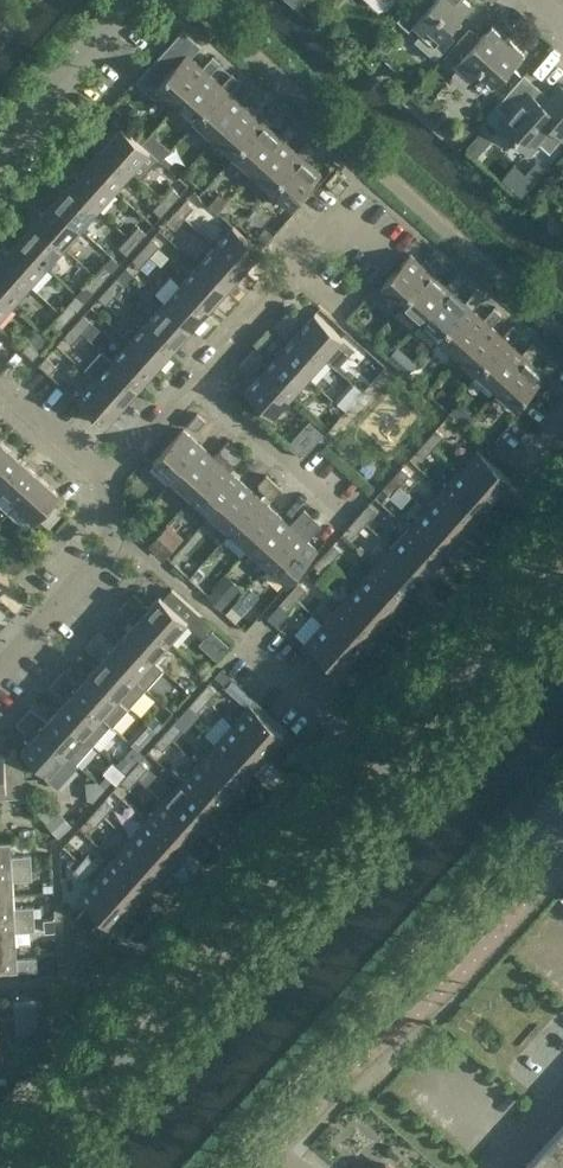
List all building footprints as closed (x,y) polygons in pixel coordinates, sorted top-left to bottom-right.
[(378,8),(383,9),(387,7),(394,0),(369,0),(378,8)] [(421,32),(415,39),(436,58),(454,37),(448,32),(473,4),(468,0),(416,0),(398,19),(410,30),(414,25),(421,32)] [(492,87),(524,51),(492,23),(480,36),(469,27),(443,56),(470,80),(477,73),(492,87)] [(183,28),(154,61),(136,80),(155,97),(164,96),(166,94),(177,103),(207,70),(203,66),(194,59),(205,47),(183,28)] [(207,70),(177,103),(195,120),(225,87),(222,83),(210,73),(220,62),(213,55),(203,66),(207,70)] [(225,87),(195,120),(215,137),(245,104),(241,100),(229,90),(239,78),(232,72),(222,83),(225,87)] [(500,125),(515,138),(562,85),(551,97),(525,74),(497,106),(508,116),(500,125)] [(515,138),(531,152),(539,142),(550,152),(562,138),(562,85),(515,138)] [(245,104),(215,137),(234,154),(264,121),(259,117),(248,107),(258,96),(251,89),(241,100),(245,104)] [(264,121),(234,154),(253,171),(283,138),(279,135),(267,124),(277,113),(270,106),(259,117),(264,121)] [(283,138),(253,171),(272,188),(301,155),(297,152),(286,141),(296,130),(289,123),(279,135),(283,138)] [(106,131),(99,139),(132,169),(141,177),(158,157),(122,124),(111,136),(106,131)] [(132,169),(99,139),(92,147),(97,152),(87,163),(115,188),(132,169)] [(301,155),(272,188),(292,207),(322,173),(306,158),(316,147),(308,140),(297,152),(301,155)] [(115,188),(87,163),(77,174),(71,170),(64,177),(98,208),(115,188)] [(350,181),(336,169),(326,180),(339,192),(350,181)] [(98,208),(64,177),(57,185),(62,190),(52,201),(81,227),(98,208)] [(171,204),(181,194),(173,186),(163,197),(171,204)] [(171,204),(163,197),(153,208),(162,215),(171,204)] [(194,206),(186,199),(177,209),(185,217),(194,206)] [(81,227),(52,201),(42,212),(37,207),(30,216),(64,246),(81,227)] [(185,217),(177,209),(167,220),(175,228),(185,217)] [(64,246),(30,216),(23,223),(28,228),(18,240),(46,265),(64,246)] [(233,224),(215,244),(243,269),(261,249),(233,224)] [(137,243),(147,232),(139,225),(129,235),(137,243)] [(137,243),(129,235),(119,246),(127,254),(137,243)] [(160,244),(152,237),(142,248),(151,255),(160,244)] [(18,240),(8,251),(3,246),(0,249),(0,258),(29,284),(46,265),(18,240)] [(215,244),(198,263),(226,288),(243,269),(215,244)] [(159,262),(151,255),(142,248),(133,258),(141,266),(149,273),(159,262)] [(410,252),(381,286),(400,303),(430,270),(434,273),(444,262),(437,255),(426,267),(410,252)] [(0,258),(0,292),(12,303),(29,284),(0,258)] [(103,281),(113,270),(104,263),(95,274),(103,281)] [(198,263),(181,282),(209,307),(226,288),(198,263)] [(430,270),(400,303),(420,320),(450,287),(454,290),(463,279),(456,272),(446,284),(434,273),(430,270)] [(103,281),(95,274),(85,284),(93,292),(103,281)] [(126,282),(118,275),(108,286),(116,293),(126,282)] [(181,282),(164,301),(192,326),(209,307),(181,282)] [(116,293),(108,286),(98,297),(107,304),(116,293)] [(450,287),(420,320),(439,337),(469,304),(473,308),(483,297),(475,290),(465,301),(454,290),(450,287)] [(0,292),(0,317),(12,303),(0,292)] [(69,319),(78,308),(70,301),(60,312),(69,319)] [(164,301),(147,320),(175,346),(192,326),(164,301)] [(469,304),(439,337),(458,355),(488,321),(492,325),(502,314),(494,307),(484,318),(473,308),(469,304)] [(281,317),(292,327),(297,322),(297,317),(288,309),(281,317)] [(315,311),(297,331),(325,356),(343,336),(315,311)] [(69,319),(60,312),(51,323),(59,330),(69,319)] [(92,320),(84,313),(74,324),(82,331),(92,320)] [(281,317),(274,325),(282,333),(287,333),(292,327),(281,317)] [(147,320),(130,340),(158,365),(175,346),(147,320)] [(488,321),(458,355),(477,372),(507,338),(510,342),(521,331),(513,324),(503,335),(492,325),(488,321)] [(82,331),(74,324),(64,335),(72,342),(82,331)] [(325,356),(297,331),(280,350),(308,376),(325,356)] [(507,338),(477,372),(496,389),(526,355),(530,359),(540,348),(532,341),(522,352),(510,342),(507,338)] [(34,358),(41,350),(30,340),(23,348),(34,358)] [(130,340),(113,359),(141,384),(158,365),(130,340)] [(406,348),(400,342),(388,354),(395,360),(406,348)] [(263,355),(254,347),(247,355),(258,365),(263,360),(263,355)] [(308,376),(280,350),(263,370),(291,395),(308,376)] [(39,363),(50,373),(57,365),(46,355),(39,363)] [(258,365),(247,355),(240,363),(248,371),(252,371),(258,365)] [(526,355),(496,389),(515,407),(545,373),(548,376),(559,365),(551,358),(541,369),(530,359),(526,355)] [(113,359),(95,378),(123,403),(141,384),(113,359)] [(291,395),(263,370),(245,390),(273,415),(291,395)] [(95,378),(78,398),(106,423),(123,403),(95,378)] [(197,412),(192,418),(187,423),(193,428),(198,428),(205,419),(197,412)] [(153,461),(173,479),(203,445),(183,427),(153,461)] [(443,435),(436,428),(427,438),(434,445),(443,435)] [(434,445),(427,438),(417,449),(424,456),(434,445)] [(226,458),(236,447),(228,439),(220,448),(221,452),(226,458)] [(0,444),(0,482),(21,458),(2,441),(0,444)] [(203,445),(173,479),(192,496),(222,462),(203,445)] [(236,462),(244,454),(236,447),(226,458),(232,463),(236,462)] [(478,448),(460,468),(493,498),(511,478),(478,448)] [(0,482),(0,490),(15,504),(40,476),(21,458),(0,482)] [(222,462),(192,496),(211,513),(241,479),(222,462)] [(409,472),(402,465),(392,476),(400,483),(409,472)] [(493,498),(460,468),(443,487),(476,517),(493,498)] [(264,492),(274,481),(266,473),(258,482),(259,487),(264,492)] [(40,476),(15,504),(35,522),(60,494),(40,476)] [(400,483),(392,476),(382,487),(390,494),(400,483)] [(241,479),(211,513),(230,530),(260,496),(241,479)] [(275,497),(279,492),(282,488),(274,481),(264,492),(270,497),(275,497)] [(443,487),(426,507),(459,536),(476,517),(443,487)] [(260,496),(230,530),(250,547),(279,514),(260,496)] [(358,515),(366,522),(376,511),(367,504),(358,515)] [(426,507),(409,526),(442,555),(459,536),(426,507)] [(303,526),(313,515),(304,508),(296,516),(297,521),(303,526)] [(279,514),(250,547),(269,564),(279,553),(299,531),(279,514)] [(313,531),(320,522),(313,515),(303,526),(308,531),(313,531)] [(358,515),(349,525),(348,526),(356,533),(366,522),(358,515)] [(21,537),(31,526),(23,519),(13,530),(21,537)] [(169,520),(152,543),(167,554),(184,531),(169,520)] [(409,526),(392,545),(425,575),(442,555),(409,526)] [(299,531),(279,553),(269,564),(288,582),(318,548),(299,531)] [(324,553),(332,560),(342,550),(333,542),(324,553)] [(392,545),(375,564),(408,594),(425,575),(392,545)] [(314,563),(315,564),(322,571),(332,560),(324,553),(314,563)] [(375,564),(358,583),(391,613),(408,594),(375,564)] [(231,569),(212,588),(238,613),(256,594),(231,569)] [(10,578),(0,570),(0,589),(10,578)] [(307,588),(299,580),(289,591),(297,598),(307,588)] [(391,613),(358,583),(340,602),(374,632),(391,613)] [(173,587),(164,597),(160,594),(149,606),(147,604),(142,604),(142,599),(134,592),(127,599),(137,609),(142,614),(170,639),(187,620),(205,636),(215,625),(173,587)] [(297,598),(289,591),(280,602),(288,609),(297,598)] [(137,609),(127,599),(119,608),(127,615),(132,615),(137,609)] [(340,602),(323,621),(357,651),(374,632),(340,602)] [(170,639),(142,614),(125,633),(153,658),(170,639)] [(339,671),(357,651),(323,621),(306,641),(339,671)] [(153,658),(125,633),(115,644),(112,642),(108,642),(108,637),(99,630),(92,638),(147,686),(164,667),(153,658)] [(147,686),(92,638),(85,646),(93,654),(97,654),(98,658),(100,661),(91,671),(130,706),(147,686)] [(130,706),(91,671),(81,682),(78,679),(74,680),(74,676),(65,668),(58,676),(110,723),(112,725),(130,706)] [(110,723),(58,676),(51,684),(59,692),(63,692),(63,697),(66,699),(57,709),(94,742),(110,723)] [(217,689),(209,682),(199,693),(207,700),(217,689)] [(198,711),(207,700),(199,693),(189,703),(198,711)] [(250,703),(232,723),(266,753),(284,733),(250,703)] [(94,742),(57,709),(47,720),(31,706),(24,714),(35,724),(40,728),(77,762),(94,742)] [(35,724),(24,714),(17,722),(25,730),(30,730),(35,724)] [(183,727),(175,720),(165,731),(173,738),(183,727)] [(232,723),(215,742),(249,772),(266,753),(232,723)] [(77,762),(40,728),(22,748),(47,771),(43,774),(57,787),(78,763),(77,762)] [(173,738),(165,731),(155,741),(164,749),(173,738)] [(215,742),(198,761),(231,791),(249,772),(215,742)] [(120,750),(107,772),(120,780),(133,758),(120,750)] [(0,753),(0,790),(5,790),(6,795),(25,794),(23,762),(15,755),(5,755),(5,752),(0,753)] [(149,765),(140,758),(130,770),(138,777),(149,765)] [(198,761),(181,780),(214,810),(231,791),(198,761)] [(138,777),(130,770),(121,780),(129,787),(138,777)] [(181,780),(164,800),(197,829),(214,810),(181,780)] [(114,804),(106,797),(96,808),(104,815),(114,804)] [(164,800),(146,819),(180,849),(197,829),(164,800)] [(104,815),(96,808),(87,818),(95,826),(104,815)] [(146,819),(129,838),(163,868),(180,849),(146,819)] [(129,838),(112,857),(146,887),(163,868),(129,838)] [(31,866),(31,853),(11,854),(10,840),(0,841),(0,868),(31,866)] [(98,863),(87,854),(80,862),(91,871),(98,863)] [(95,876),(128,906),(146,887),(112,857),(95,876)] [(80,862),(73,870),(84,879),(91,871),(80,862)] [(0,868),(0,893),(13,892),(12,879),(32,878),(31,866),(0,868)] [(111,926),(128,906),(95,876),(77,896),(111,926)] [(0,893),(0,919),(35,917),(35,916),(44,916),(44,904),(14,906),(13,892),(0,893)] [(0,919),(0,945),(17,944),(16,931),(36,929),(35,917),(0,919)] [(0,945),(0,972),(37,969),(37,956),(17,957),(17,944),(0,945)] [(13,1026),(32,1025),(32,1004),(12,1006),(13,1026)] [(525,1167),(562,1167),(562,1125),(525,1167)]
